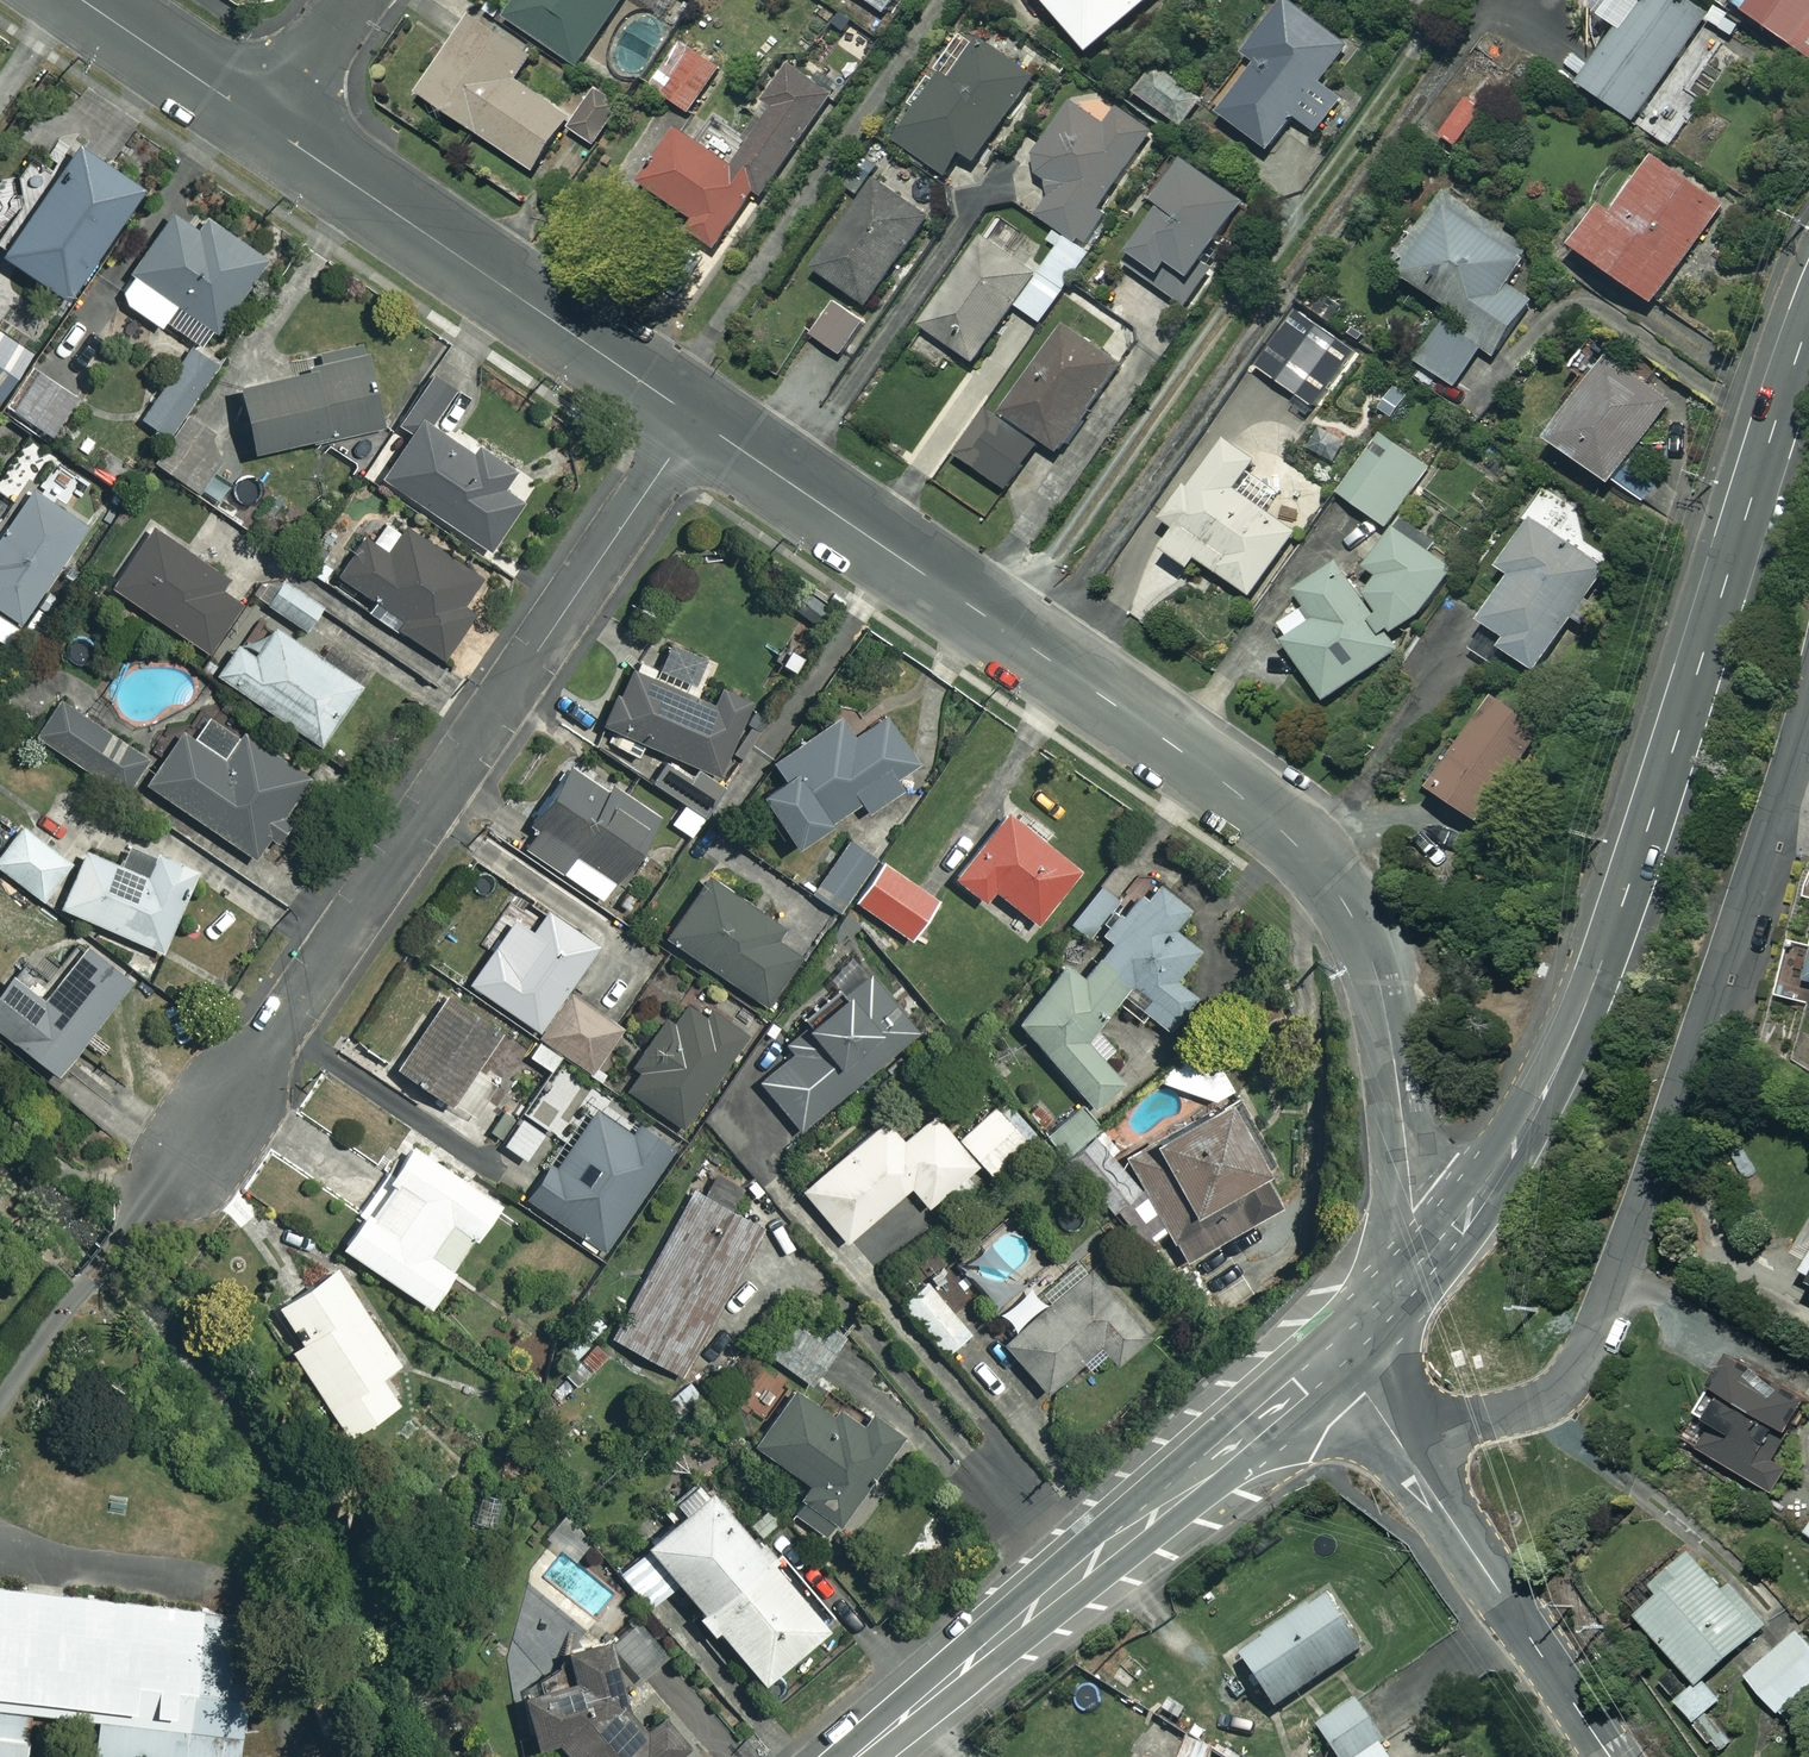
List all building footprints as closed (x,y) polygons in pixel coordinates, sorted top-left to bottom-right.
[(507,15),(577,65),(623,0),(517,0),(507,15)] [(666,18),(679,0),(641,0),(666,18)] [(885,13),(894,0),(866,0),(885,13)] [(1092,51),(1151,0),(1048,0),(1092,51)] [(1290,0),(1281,0),(1242,51),(1259,64),(1222,114),(1270,150),(1295,117),(1313,131),(1338,97),(1323,85),(1352,47),(1290,0)] [(1710,14),(1690,0),(1641,0),(1583,85),(1672,145),(1699,106),(1688,97),(1724,45),(1700,29),(1710,14)] [(1748,12),(1808,56),(1808,0),(1756,0),(1748,12)] [(530,56),(474,17),(422,93),(533,171),(570,118),(514,79),(530,56)] [(1036,77),(984,40),(955,81),(946,75),(900,140),(947,174),(963,151),(976,161),(1036,77)] [(721,67),(681,44),(654,90),(693,114),(721,67)] [(835,92),(790,61),(755,112),(762,117),(731,163),(682,129),(643,185),(692,218),(686,227),(719,250),(760,191),(765,194),(835,92)] [(1200,102),(1154,68),(1135,93),(1181,127),(1200,102)] [(1109,127),(1072,103),(1030,168),(1059,186),(1040,215),(1080,241),(1151,131),(1120,110),(1109,127)] [(72,141),(0,248),(0,252),(64,295),(138,186),(72,141)] [(1724,204),(1657,155),(1615,213),(1604,205),(1576,245),(1654,302),(1724,204)] [(1164,205),(1126,267),(1186,304),(1249,202),(1182,161),(1158,201),(1164,205)] [(931,214),(876,179),(817,269),(871,305),(931,214)] [(1534,249),(1452,191),(1396,269),(1454,310),(1417,360),(1455,387),(1483,348),(1496,357),(1541,292),(1516,274),(1534,249)] [(207,325),(215,330),(263,255),(201,214),(193,227),(164,208),(125,269),(131,273),(116,297),(160,325),(163,321),(196,342),(207,325)] [(1046,244),(1057,251),(1018,307),(1043,324),(1091,254),(1056,230),(1046,244)] [(1038,274),(985,236),(923,325),(976,362),(1038,274)] [(863,318),(835,299),(811,333),(840,353),(863,318)] [(1354,355),(1294,313),(1257,366),(1317,408),(1354,355)] [(1008,415),(1060,452),(1123,364),(1072,327),(1008,415)] [(32,353),(0,332),(0,401),(32,353)] [(1613,484),(1673,403),(1591,342),(1571,369),(1584,378),(1567,401),(1575,406),(1551,439),(1613,484)] [(378,423),(358,349),(233,383),(251,449),(311,433),(313,440),(378,423)] [(215,370),(187,350),(138,417),(166,437),(215,370)] [(77,393),(35,367),(10,408),(51,434),(77,393)] [(451,392),(423,373),(392,418),(410,430),(380,475),(489,550),(522,501),(502,487),(514,468),(475,442),(469,450),(430,423),(451,392)] [(1043,447),(988,407),(956,452),(1011,491),(1043,447)] [(1298,440),(1258,411),(1230,449),(1224,446),(1170,520),(1181,528),(1166,548),(1193,568),(1201,558),(1250,594),(1325,494),(1281,462),(1298,440)] [(190,418),(154,459),(188,488),(216,457),(205,431),(190,418)] [(1430,468),(1382,434),(1340,493),(1388,527),(1430,468)] [(19,621),(85,524),(67,512),(86,483),(24,441),(0,476),(0,609),(19,621)] [(139,473),(107,452),(93,472),(125,494),(139,473)] [(1606,568),(1534,520),(1503,567),(1514,574),(1483,620),(1510,637),(1503,647),(1537,670),(1606,568)] [(223,576),(153,526),(112,585),(203,650),(237,602),(215,587),(223,576)] [(361,537),(335,579),(371,601),(365,610),(441,657),(469,611),(459,605),(478,574),(402,528),(387,553),(361,537)] [(1335,562),(1298,589),(1310,605),(1286,623),(1296,636),(1287,642),(1329,698),(1394,650),(1383,634),(1392,627),(1395,632),(1429,606),(1455,569),(1396,529),(1370,566),(1387,578),(1366,593),(1382,614),(1374,620),(1335,562)] [(320,605),(280,578),(264,602),(304,629),(320,605)] [(0,609),(0,644),(2,645),(19,621),(0,609)] [(358,684),(272,624),(251,653),(236,642),(215,671),(318,742),(358,684)] [(713,772),(757,695),(726,677),(710,704),(685,690),(704,657),(670,638),(649,675),(629,664),(596,721),(661,756),(649,777),(703,808),(721,776),(713,772)] [(1546,730),(1498,696),(1432,785),(1479,820),(1546,730)] [(144,752),(61,698),(36,737),(120,791),(144,752)] [(182,731),(146,783),(252,856),(307,776),(210,708),(190,736),(182,731)] [(756,793),(762,804),(755,808),(775,838),(782,833),(789,843),(856,798),(865,810),(896,789),(889,779),(914,762),(882,715),(849,737),(835,715),(770,759),(781,776),(756,793)] [(599,896),(649,816),(564,761),(513,841),(599,896)] [(680,803),(670,824),(695,836),(704,814),(680,803)] [(1077,869),(1003,810),(951,875),(981,899),(991,887),(1034,922),(1077,869)] [(20,823),(0,849),(0,868),(38,896),(66,859),(20,823)] [(850,896),(876,857),(850,839),(812,892),(840,912),(850,896)] [(145,875),(83,848),(58,904),(159,949),(195,869),(156,851),(145,875)] [(876,857),(850,896),(907,936),(919,918),(940,933),(950,919),(931,906),(936,899),(876,857)] [(1127,992),(1168,1034),(1201,1001),(1173,972),(1194,951),(1171,929),(1191,909),(1154,872),(1096,930),(1109,943),(1078,974),(1065,961),(1006,1018),(1094,1107),(1124,1078),(1105,1059),(1118,1047),(1095,1023),(1127,992)] [(776,923),(707,875),(665,936),(763,1003),(797,954),(768,934),(776,923)] [(534,1029),(601,932),(551,896),(515,947),(498,935),(467,979),(534,1029)] [(82,943),(40,998),(6,972),(0,980),(0,1029),(54,1070),(126,977),(82,943)] [(918,1028),(866,966),(797,1023),(808,1036),(757,1079),(797,1128),(918,1028)] [(744,1032),(683,990),(620,1084),(681,1125),(744,1032)] [(498,1027),(446,992),(395,1066),(446,1101),(498,1027)] [(589,1068),(617,1024),(571,992),(542,1036),(589,1068)] [(1181,1052),(1154,1076),(1207,1098),(1219,1069),(1181,1052)] [(1275,1207),(1217,1102),(1110,1161),(1094,1133),(1070,1146),(1104,1209),(1113,1204),(1125,1227),(1133,1222),(1142,1239),(1163,1227),(1181,1259),(1275,1207)] [(976,1161),(989,1177),(1001,1167),(994,1159),(1020,1137),(992,1104),(955,1136),(976,1161)] [(525,1197),(577,1232),(573,1238),(591,1251),(596,1245),(600,1248),(670,1145),(633,1120),(628,1128),(596,1106),(558,1163),(549,1157),(525,1197)] [(955,1136),(933,1110),(899,1138),(882,1118),(799,1187),(842,1239),(908,1184),(925,1204),(976,1161),(955,1136)] [(541,1130),(520,1116),(502,1142),(522,1157),(541,1130)] [(496,1201),(407,1141),(339,1243),(428,1303),(443,1282),(496,1201)] [(762,1224),(691,1187),(613,1335),(684,1373),(762,1224)] [(344,1281),(332,1262),(273,1300),(296,1337),(286,1343),(344,1432),(354,1426),(394,1399),(376,1372),(395,1359),(344,1281)] [(1146,1333),(1090,1266),(1001,1341),(1044,1392),(1098,1345),(1112,1362),(1146,1333)] [(966,1331),(923,1280),(898,1301),(942,1352),(966,1331)] [(830,1348),(792,1320),(768,1353),(805,1381),(830,1348)] [(1760,1483),(1777,1451),(1766,1446),(1777,1425),(1787,1431),(1806,1395),(1733,1357),(1714,1392),(1708,1388),(1695,1413),(1717,1424),(1702,1453),(1760,1483)] [(831,1417),(792,1388),(753,1442),(809,1483),(790,1510),(822,1534),(896,1433),(846,1396),(831,1417)] [(678,1506),(640,1537),(648,1546),(617,1572),(644,1605),(675,1579),(761,1681),(836,1617),(777,1547),(767,1555),(719,1498),(708,1484),(702,1488),(692,1476),(669,1496),(678,1506)] [(1688,1549),(1627,1601),(1697,1682),(1677,1699),(1696,1721),(1722,1699),(1704,1677),(1765,1625),(1735,1590),(1728,1596),(1688,1549)] [(0,1581),(0,1702),(29,1705),(96,1713),(92,1752),(135,1756),(236,1756),(248,1644),(252,1609),(168,1599),(0,1581)] [(1360,1650),(1326,1599),(1240,1656),(1275,1707),(1360,1650)] [(615,1705),(622,1697),(609,1634),(562,1644),(569,1677),(523,1687),(533,1739),(552,1735),(571,1756),(663,1756),(683,1739),(659,1711),(637,1730),(615,1705)] [(1796,1636),(1747,1676),(1781,1716),(1808,1693),(1808,1651),(1796,1636)] [(1358,1701),(1319,1724),(1338,1756),(1391,1756),(1358,1701)] [(29,1705),(0,1702),(0,1756),(23,1756),(29,1705)] [(1187,1739),(1180,1756),(1210,1756),(1213,1749),(1187,1739)]
